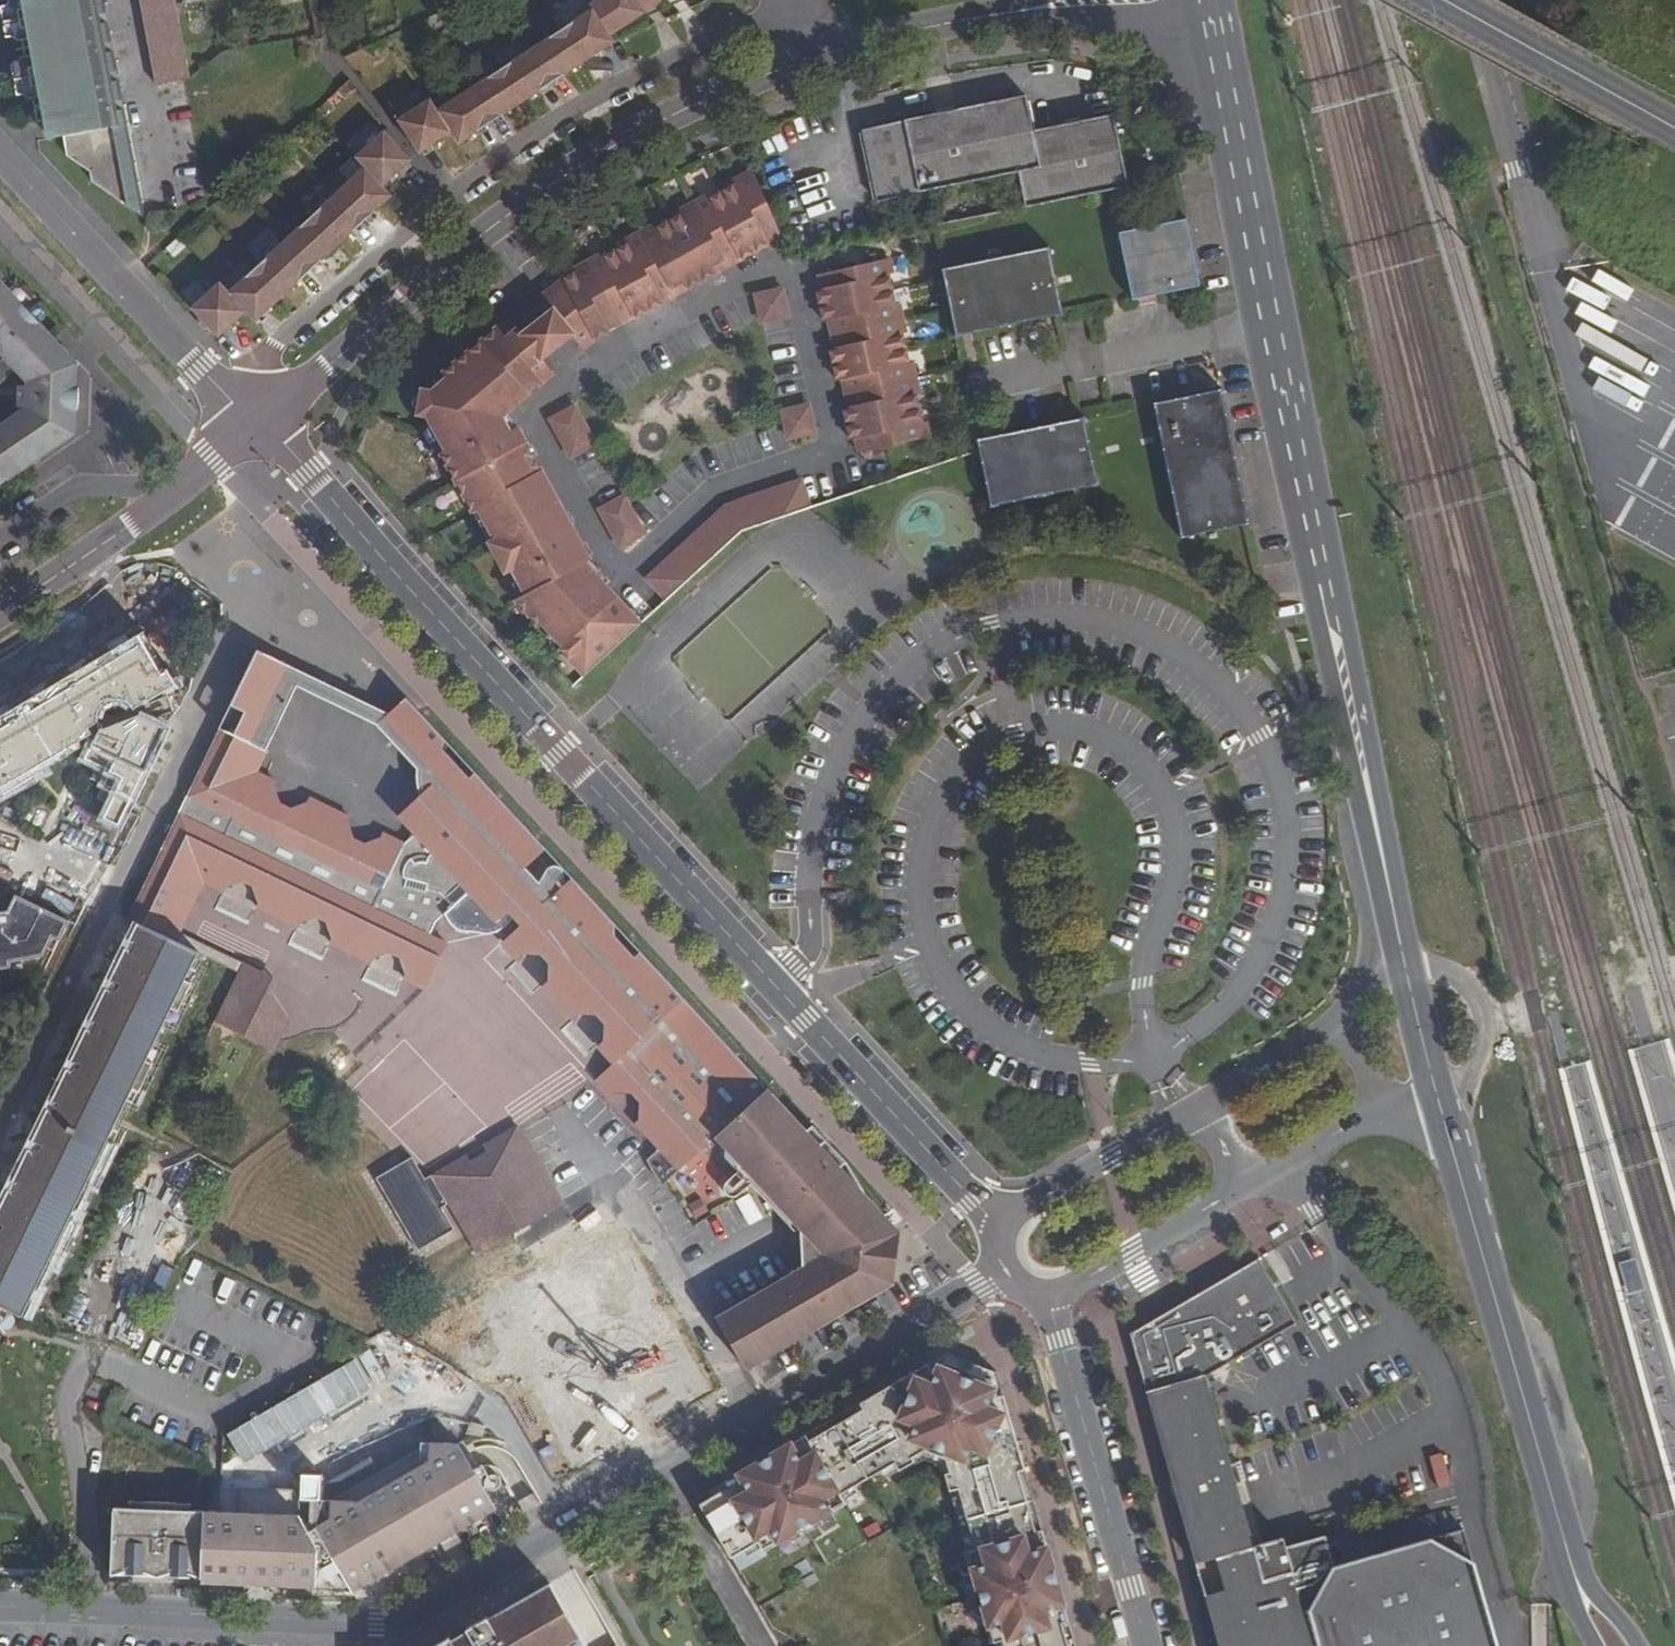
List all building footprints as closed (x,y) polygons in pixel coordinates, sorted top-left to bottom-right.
[(7,7),(4,7),(5,13),(2,13),(5,33),(9,32),(10,38),(13,37),(19,42),(22,41),(25,57),(22,58),(18,64),(15,64),(16,70),(13,71),(16,90),(20,90),(21,96),(24,95),(30,99),(33,99),(38,122),(90,112),(98,111),(127,105),(107,0),(11,0),(7,7)] [(156,85),(189,78),(175,0),(139,0),(156,85)] [(397,120),(416,147),(430,138),(435,145),(452,133),(460,145),(478,133),(473,127),(487,118),(501,108),(505,115),(540,92),(536,86),(549,77),(563,68),(567,74),(602,52),(597,45),(611,36),(662,2),(664,0),(596,0),(590,4),(594,8),(438,109),(431,98),(397,120)] [(611,36),(597,45),(602,52),(616,42),(611,36)] [(563,68),(549,77),(554,83),(567,74),(563,68)] [(549,77),(536,86),(540,92),(554,83),(549,77)] [(1026,95),(903,122),(919,191),(919,193),(1018,171),(1025,208),(1129,186),(1113,114),(1033,132),(1026,95)] [(101,129),(64,137),(68,156),(91,172),(93,181),(149,221),(127,105),(98,111),(101,129)] [(501,108),(487,118),(491,124),(505,115),(501,108)] [(487,118),(473,127),(478,133),(491,124),(487,118)] [(903,122),(862,130),(877,203),(919,191),(903,122)] [(364,167),(229,291),(220,282),(191,308),(214,332),(227,321),(232,326),(247,313),(251,317),(264,305),(269,311),(299,283),(294,277),(306,266),(318,255),(323,261),(353,233),(348,227),(360,216),(372,205),(378,210),(393,196),(385,187),(400,172),(394,167),(407,155),(385,130),(355,157),(364,166),(364,167)] [(430,138),(416,147),(421,154),(435,145),(430,138)] [(407,155),(394,167),(400,172),(412,160),(407,155)] [(735,186),(722,193),(755,252),(769,244),(767,241),(764,237),(770,233),(774,238),(780,235),(753,170),(733,181),(735,186)] [(693,203),(726,264),(733,260),(730,255),(736,252),(738,257),(740,259),(755,252),(722,193),(708,200),(705,196),(693,203)] [(682,215),(669,222),(701,281),(716,273),(714,271),(711,266),(718,262),(720,267),(726,264),(693,203),(680,211),(682,215)] [(372,205),(360,216),(366,222),(378,210),(372,205)] [(360,216),(348,227),(353,233),(366,222),(360,216)] [(1187,219),(1120,232),(1134,300),(1201,286),(1187,219)] [(640,233),(674,293),(680,289),(677,285),(683,282),(686,286),(687,289),(701,281),(669,222),(655,229),(653,226),(640,233)] [(630,244),(616,251),(648,310),(663,303),(661,300),(659,295),(665,292),(667,297),(674,293),(640,233),(627,240),(630,244)] [(770,233),(764,237),(767,241),(774,238),(770,233)] [(1049,248),(941,271),(955,337),(1063,315),(1049,248)] [(587,262),(621,322),(627,319),(624,314),(630,311),(633,316),(634,318),(648,310),(616,251),(603,259),(600,255),(587,262)] [(318,255),(306,266),(311,272),(323,261),(318,255)] [(889,259),(819,274),(821,282),(826,281),(828,288),(822,289),(817,290),(820,306),(891,290),(888,275),(892,274),(889,259)] [(581,314),(595,340),(610,332),(608,329),(606,324),(612,321),(614,326),(621,322),(587,262),(574,269),(576,273),(562,280),(568,291),(581,314)] [(718,262),(711,266),(714,271),(720,267),(718,262)] [(306,266),(294,277),(299,283),(311,272),(306,266)] [(541,297),(549,306),(568,291),(562,280),(541,297)] [(10,354),(0,363),(0,384),(18,368),(31,383),(28,387),(18,386),(18,412),(24,411),(27,416),(0,434),(0,480),(19,467),(22,471),(38,459),(35,455),(69,432),(70,410),(71,387),(72,366),(60,353),(64,349),(51,335),(47,339),(0,287),(0,343),(10,354)] [(782,289),(755,295),(761,323),(789,317),(782,289)] [(891,290),(820,306),(824,322),(829,321),(835,319),(836,326),(831,327),(833,334),(903,319),(899,304),(895,305),(891,290)] [(568,291),(549,306),(552,311),(565,327),(581,314),(568,291)] [(665,292),(659,295),(661,300),(667,297),(665,292)] [(264,305),(251,317),(256,323),(269,311),(264,305)] [(538,322),(523,334),(535,350),(542,358),(556,348),(572,335),(565,327),(552,311),(538,322)] [(581,314),(565,327),(572,335),(583,349),(595,340),(581,314)] [(903,319),(833,334),(834,342),(839,341),(841,347),(836,348),(830,350),(834,365),(905,349),(902,334),(906,333),(903,319)] [(227,321),(214,332),(219,339),(232,326),(227,321)] [(511,321),(500,330),(507,339),(519,330),(511,321)] [(422,414),(427,415),(446,450),(441,453),(474,513),(480,510),(496,540),(490,543),(506,571),(512,568),(526,594),(515,599),(540,626),(543,623),(563,645),(560,648),(571,660),(575,657),(590,673),(641,625),(605,585),(610,581),(590,560),(582,565),(572,546),(580,542),(518,427),(515,429),(510,432),(501,416),(506,412),(542,382),(524,360),(535,350),(523,334),(519,330),(507,339),(500,330),(498,327),(443,374),(447,379),(431,393),(425,392),(422,414)] [(64,349),(60,353),(72,366),(71,387),(70,410),(69,432),(35,455),(38,459),(75,435),(75,410),(78,410),(78,388),(76,388),(77,364),(64,349)] [(905,349),(834,365),(837,382),(843,381),(848,379),(850,386),(845,387),(846,393),(916,377),(912,363),(908,364),(905,349)] [(535,350),(524,360),(542,382),(553,372),(542,358),(535,350)] [(846,393),(847,401),(853,400),(854,407),(849,408),(844,408),(847,425),(919,408),(915,393),(919,392),(916,377),(846,393)] [(1221,391),(1156,403),(1184,536),(1248,523),(1221,391)] [(815,433),(809,405),(781,411),(788,438),(815,433)] [(575,406),(551,420),(571,457),(596,444),(575,406)] [(919,408),(847,425),(851,441),(856,439),(862,438),(863,444),(857,446),(859,453),(929,437),(926,422),(922,423),(919,408)] [(510,432),(515,429),(506,412),(501,416),(510,432)] [(1084,416),(976,439),(990,506),(1097,484),(1084,416)] [(761,493),(770,522),(811,508),(801,480),(761,493)] [(678,549),(699,572),(742,532),(770,522),(761,493),(726,505),(678,549)] [(624,496),(599,510),(620,547),(645,533),(624,496)] [(480,510),(474,513),(490,543),(496,540),(480,510)] [(582,565),(590,560),(580,542),(572,546),(582,565)] [(646,578),(667,601),(699,572),(678,549),(646,578)] [(1,787),(4,794),(32,777),(28,771),(91,734),(89,727),(97,722),(97,714),(100,708),(104,704),(110,700),(117,699),(124,700),(129,703),(134,708),(174,685),(166,670),(161,674),(138,635),(113,650),(110,644),(83,663),(85,666),(74,672),(71,667),(45,686),(47,689),(36,695),(33,690),(6,709),(8,712),(0,716),(0,786),(1,787)] [(257,651),(251,663),(259,667),(280,678),(297,686),(377,725),(389,714),(257,651)] [(571,660),(586,676),(590,673),(575,657),(571,660)] [(276,784),(255,773),(238,765),(242,756),(274,689),(280,678),(259,667),(221,745),(213,741),(127,918),(139,925),(174,941),(178,933),(202,883),(223,892),(226,888),(241,882),(252,888),(258,904),(255,908),(297,928),(299,922),(315,916),(327,922),(332,939),(329,944),(371,963),(373,959),(389,953),(400,958),(405,975),(403,979),(425,989),(447,943),(429,935),(436,922),(445,914),(447,921),(453,927),(457,930),(463,932),(470,932),(477,933),(483,934),(488,935),(496,932),(501,930),(515,916),(521,924),(505,940),(521,958),(524,954),(541,955),(549,964),(547,981),(544,983),(576,1018),(580,1015),(597,1015),(605,1024),(604,1040),(600,1043),(616,1061),(596,1080),(611,1096),(614,1093),(631,1094),(639,1102),(639,1119),(635,1122),(653,1140),(665,1129),(676,1143),(672,1146),(668,1141),(660,1149),(646,1161),(653,1175),(661,1186),(714,1137),(767,1089),(640,952),(634,958),(614,936),(614,924),(572,877),(566,882),(563,880),(564,876),(563,871),(561,868),(555,866),(551,867),(547,870),(539,883),(525,868),(546,849),(476,773),(470,779),(443,750),(445,740),(419,712),(418,712),(412,713),(406,715),(402,718),(398,721),(395,727),(392,725),(383,733),(423,776),(416,782),(416,784),(417,788),(419,793),(429,815),(413,830),(415,833),(404,844),(382,834),(380,838),(364,843),(353,839),(348,823),(350,818),(309,799),(306,803),(291,808),(280,802),(274,787),(276,784)] [(280,678),(274,689),(242,756),(238,765),(255,773),(297,686),(280,678)] [(142,769),(162,727),(138,715),(99,731),(92,744),(110,753),(131,745),(129,740),(130,736),(135,733),(138,733),(142,736),(143,740),(141,745),(137,746),(134,746),(127,762),(142,769)] [(92,744),(85,759),(98,766),(92,778),(103,786),(97,799),(110,806),(104,818),(115,825),(142,769),(127,762),(134,746),(137,746),(141,745),(143,740),(142,736),(138,733),(135,733),(130,736),(129,740),(131,745),(110,753),(92,744)] [(0,926),(0,964),(42,956),(52,937),(59,941),(68,922),(17,897),(10,911),(5,911),(8,925),(0,926)] [(98,1023),(85,1049),(96,1054),(93,1059),(90,1058),(63,1086),(62,1085),(61,1087),(120,1115),(132,1089),(139,1092),(153,1063),(146,1060),(171,1008),(178,1011),(192,982),(185,979),(198,953),(174,941),(139,925),(132,940),(137,942),(124,968),(135,974),(132,979),(129,977),(102,1005),(100,1005),(93,1020),(98,1023)] [(178,933),(174,941),(198,953),(237,972),(241,964),(178,933)] [(97,955),(92,967),(102,972),(118,966),(97,955)] [(237,972),(213,1022),(274,1053),(289,1020),(273,994),(279,981),(243,962),(241,964),(237,972)] [(58,1036),(53,1047),(64,1052),(79,1046),(58,1036)] [(61,1087),(55,1100),(113,1128),(120,1115),(61,1087)] [(767,1089),(714,1137),(823,1254),(715,1317),(742,1363),(824,1315),(822,1311),(833,1305),(835,1309),(887,1279),(893,1226),(869,1199),(839,1167),(835,1170),(816,1149),(822,1144),(808,1129),(806,1131),(767,1089)] [(6,1299),(2,1306),(22,1316),(54,1250),(61,1253),(75,1224),(68,1221),(94,1169),(100,1172),(115,1143),(107,1140),(113,1128),(55,1100),(54,1100),(59,1103),(47,1130),(58,1134),(55,1140),(51,1139),(24,1166),(23,1166),(15,1181),(20,1184),(8,1210),(18,1215),(16,1221),(12,1219),(0,1231),(0,1296),(6,1299)] [(20,1117),(15,1128),(25,1132),(41,1126),(20,1117)] [(518,1125),(430,1176),(447,1204),(476,1255),(536,1221),(536,1219),(524,1205),(515,1189),(541,1174),(545,1172),(518,1125)] [(665,1129),(653,1140),(660,1149),(668,1141),(672,1146),(676,1143),(665,1129)] [(411,1158),(377,1179),(418,1250),(453,1229),(441,1208),(447,1204),(430,1176),(424,1179),(411,1158)] [(541,1174),(515,1189),(524,1205),(536,1219),(561,1204),(547,1180),(545,1181),(541,1174)] [(893,1226),(887,1279),(894,1275),(898,1233),(893,1226)] [(649,1297),(648,1245),(585,1247),(550,1262),(550,1270),(562,1299),(545,1290),(539,1274),(498,1291),(498,1296),(456,1374),(504,1400),(544,1324),(599,1302),(640,1300),(649,1297)] [(1463,1529),(1439,1536),(1433,1514),(1326,1544),(1324,1535),(1285,1546),(1282,1537),(1253,1546),(1201,1370),(1227,1362),(1296,1323),(1258,1258),(1129,1333),(1219,1645),(1497,1645),(1463,1529)] [(824,1315),(742,1363),(745,1368),(893,1283),(894,1275),(887,1279),(835,1309),(833,1305),(822,1311),(824,1315)] [(817,1518),(829,1511),(831,1514),(848,1504),(842,1494),(894,1463),(899,1470),(915,1461),(912,1457),(924,1450),(946,1458),(950,1472),(945,1474),(948,1485),(973,1420),(999,1381),(997,1373),(947,1352),(910,1373),(911,1375),(917,1372),(921,1378),(905,1387),(901,1379),(779,1450),(783,1456),(769,1464),(765,1458),(724,1482),(736,1502),(708,1518),(696,1498),(730,1558),(758,1542),(764,1553),(780,1543),(778,1541),(790,1533),(794,1535),(817,1522),(817,1518)] [(905,1387),(921,1378),(917,1372),(911,1375),(910,1373),(901,1379),(905,1387)] [(999,1381),(973,1420),(948,1485),(967,1551),(964,1552),(969,1569),(972,1569),(975,1582),(973,1585),(981,1611),(985,1612),(988,1625),(985,1626),(990,1644),(1001,1641),(1003,1645),(1075,1645),(999,1381)] [(294,1490),(220,1487),(220,1513),(217,1578),(233,1579),(233,1575),(272,1576),(272,1580),(315,1582),(316,1572),(318,1572),(318,1569),(335,1561),(349,1583),(491,1500),(458,1444),(430,1444),(333,1499),(319,1498),(301,1497),(294,1490)] [(769,1464),(783,1456),(779,1450),(765,1458),(769,1464)] [(1435,1487),(1449,1484),(1444,1452),(1429,1455),(1435,1487)] [(708,1518),(736,1502),(724,1482),(696,1498),(708,1518)] [(491,1500),(349,1583),(366,1584),(495,1508),(491,1500)] [(114,1509),(112,1574),(130,1575),(130,1569),(140,1569),(140,1575),(144,1575),(145,1549),(152,1550),(152,1542),(165,1543),(165,1549),(161,1560),(202,1578),(205,1513),(175,1512),(175,1504),(144,1503),(143,1511),(114,1509)] [(220,1513),(205,1513),(202,1578),(217,1578),(220,1513)] [(441,1645),(586,1645),(550,1582),(489,1618),(468,1630),(441,1645)] [(488,1616),(467,1628),(468,1630),(489,1618),(488,1616)]
